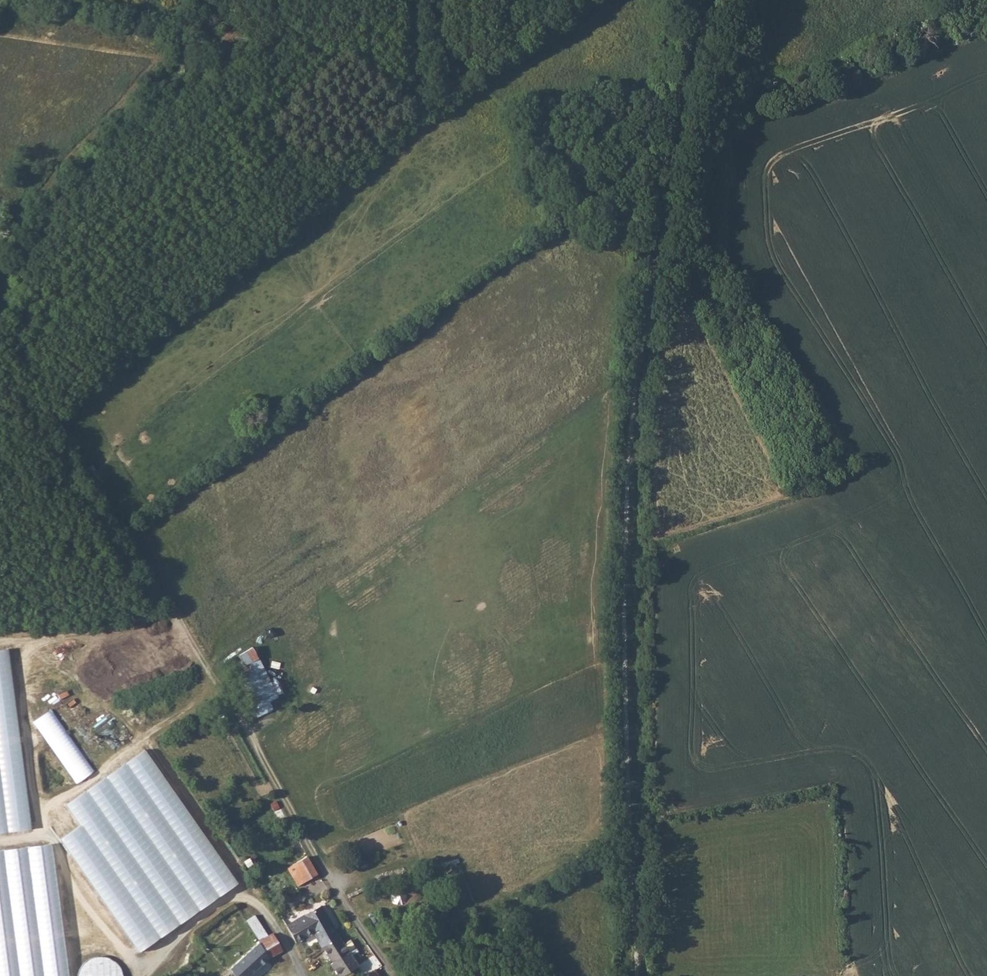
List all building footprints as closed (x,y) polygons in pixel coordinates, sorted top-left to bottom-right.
[(0,650),(0,833),(30,829),(7,649),(0,650)] [(251,665),(235,673),(258,717),(273,709),(251,665)] [(93,771),(51,709),(34,720),(77,782),(93,771)] [(144,750),(65,804),(79,824),(58,838),(137,952),(236,883),(144,750)] [(0,851),(0,975),(64,975),(47,845),(0,851)] [(307,857),(288,869),(299,887),(308,881),(307,880),(317,875),(307,857)] [(323,907),(287,927),(297,944),(315,934),(323,947),(340,937),(323,907)] [(248,920),(261,941),(268,936),(256,915),(248,920)] [(261,941),(259,942),(269,958),(283,950),(273,933),(268,936),(261,941)] [(323,947),(333,963),(331,964),(338,975),(344,975),(358,967),(353,959),(358,956),(359,953),(352,942),(349,942),(344,945),(340,937),(323,947)] [(228,968),(233,975),(235,975),(248,975),(269,958),(259,942),(228,968)] [(122,959),(82,957),(81,975),(121,975),(122,959)] [(233,975),(228,968),(224,971),(219,963),(204,975),(232,975),(233,975)]
